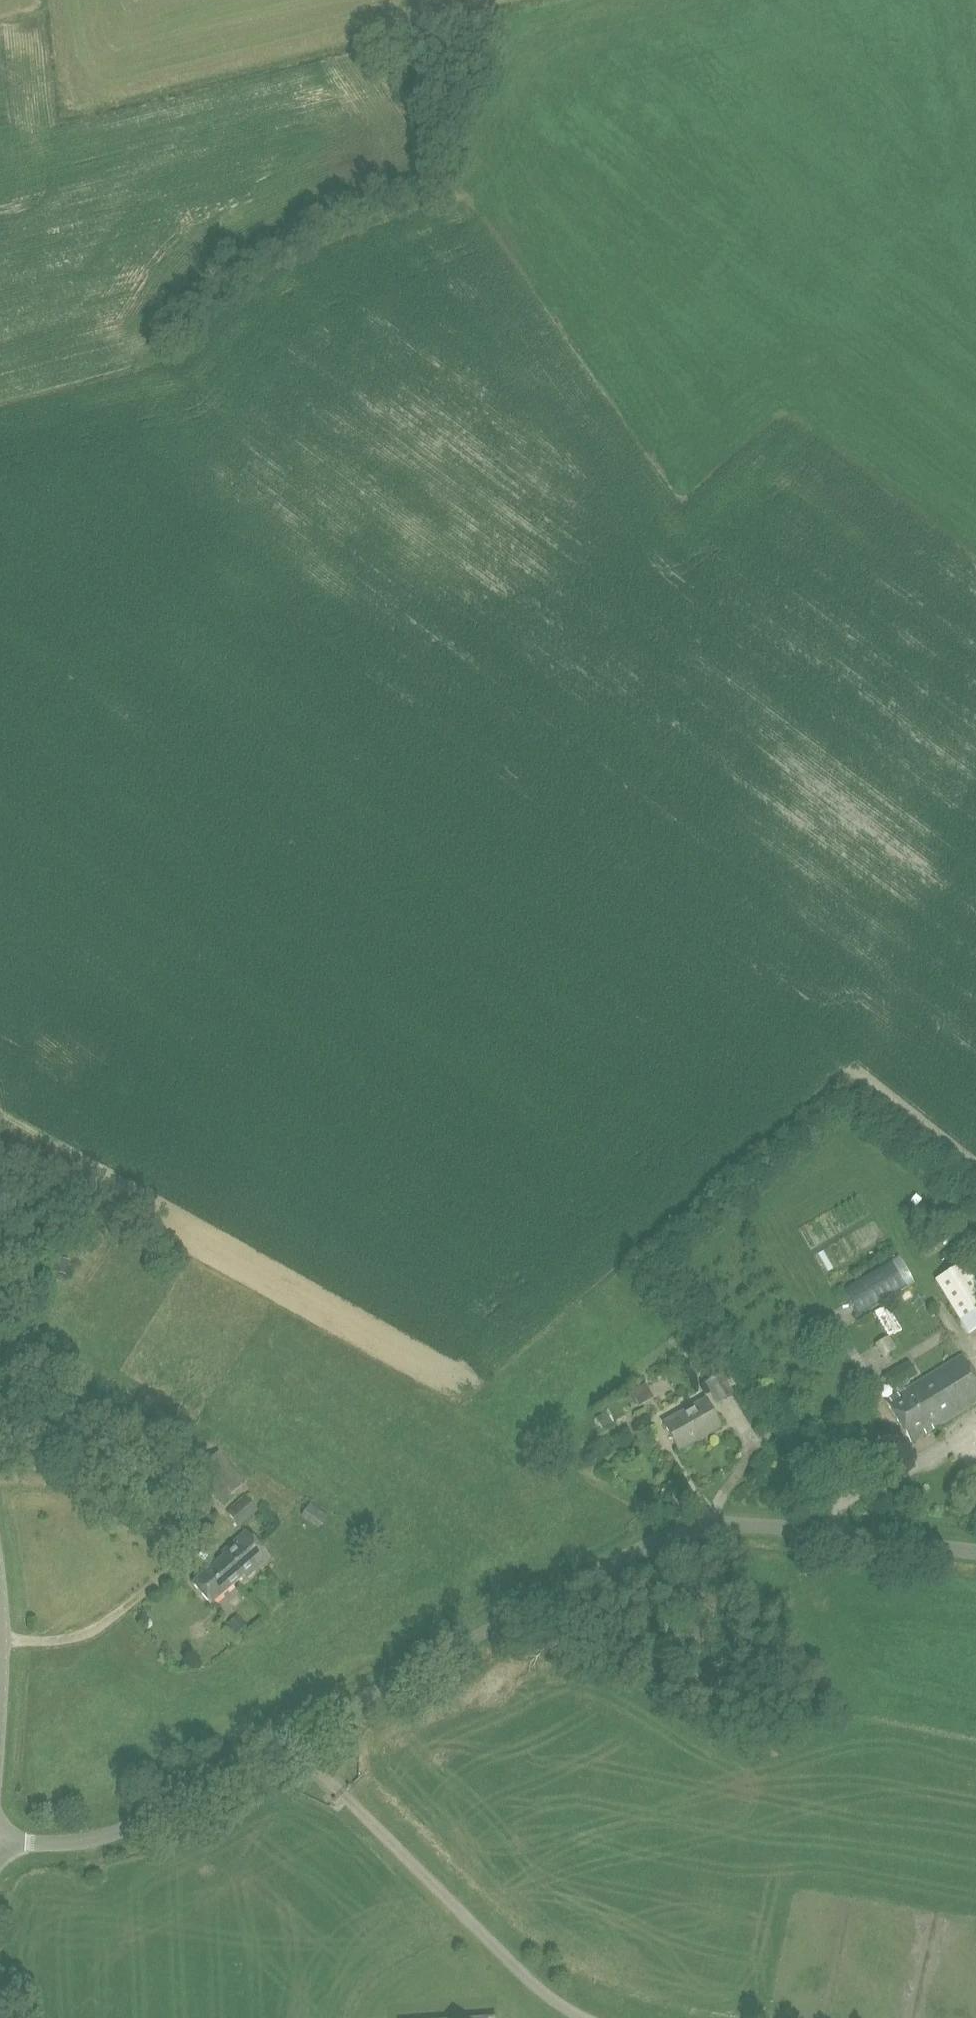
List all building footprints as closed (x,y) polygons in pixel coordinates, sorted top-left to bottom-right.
[(935,1281),(969,1335),(975,1331),(975,1285),(963,1264),(935,1281)] [(903,1270),(848,1302),(857,1317),(912,1284),(903,1270)] [(893,1339),(908,1333),(895,1304),(880,1310),(893,1339)] [(963,1356),(886,1402),(911,1444),(957,1416),(961,1424),(975,1415),(975,1377),(963,1356)] [(719,1403),(736,1396),(725,1375),(707,1383),(719,1403)] [(678,1451),(721,1428),(706,1400),(663,1423),(678,1451)] [(246,1484),(220,1453),(196,1474),(222,1505),(246,1484)] [(241,1526),(259,1510),(247,1497),(230,1514),(241,1526)] [(311,1504),(303,1515),(320,1528),(328,1515),(311,1504)] [(247,1579),(270,1559),(247,1531),(223,1552),(226,1555),(244,1576),(247,1579)] [(212,1604),(244,1576),(226,1555),(193,1583),(212,1604)]
